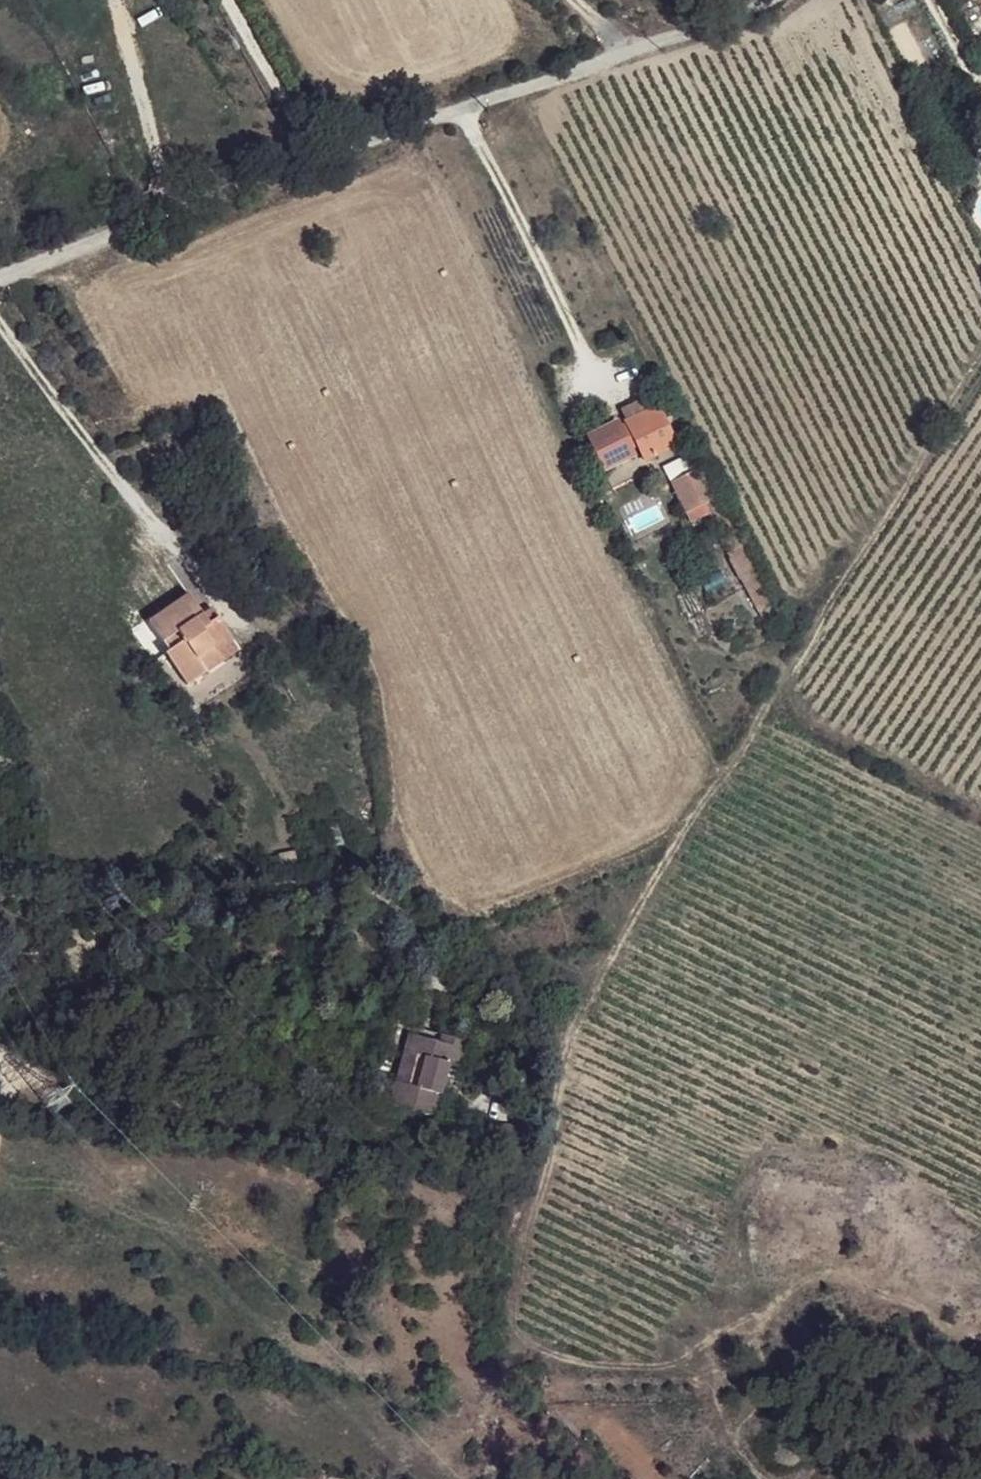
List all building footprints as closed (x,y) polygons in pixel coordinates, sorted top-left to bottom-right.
[(648,399),(623,410),(629,421),(653,410),(648,399)] [(677,446),(658,407),(653,410),(629,421),(626,423),(628,428),(622,431),(618,423),(588,437),(604,470),(634,456),(630,449),(637,446),(645,461),(677,446)] [(697,471),(672,484),(686,513),(687,512),(692,522),(706,515),(709,521),(710,520),(724,513),(704,473),(697,471)] [(724,513),(710,520),(757,612),(772,604),(724,513)] [(708,573),(706,568),(699,572),(702,577),(708,573)] [(203,615),(189,594),(149,622),(169,651),(165,654),(187,686),(207,672),(197,658),(213,647),(217,652),(233,641),(218,618),(209,624),(203,615)] [(209,624),(218,618),(211,609),(203,615),(209,624)] [(213,647),(197,658),(207,672),(239,650),(233,641),(217,652),(213,647)] [(343,844),(337,824),(329,827),(335,847),(343,844)] [(294,852),(278,855),(281,869),(298,866),(294,852)] [(409,1035),(396,1082),(402,1084),(415,1036),(409,1035)] [(453,1046),(448,1065),(464,1069),(471,1042),(442,1035),(440,1043),(453,1046)] [(396,1082),(390,1105),(434,1117),(448,1065),(453,1046),(440,1043),(415,1036),(402,1084),(396,1082)]
